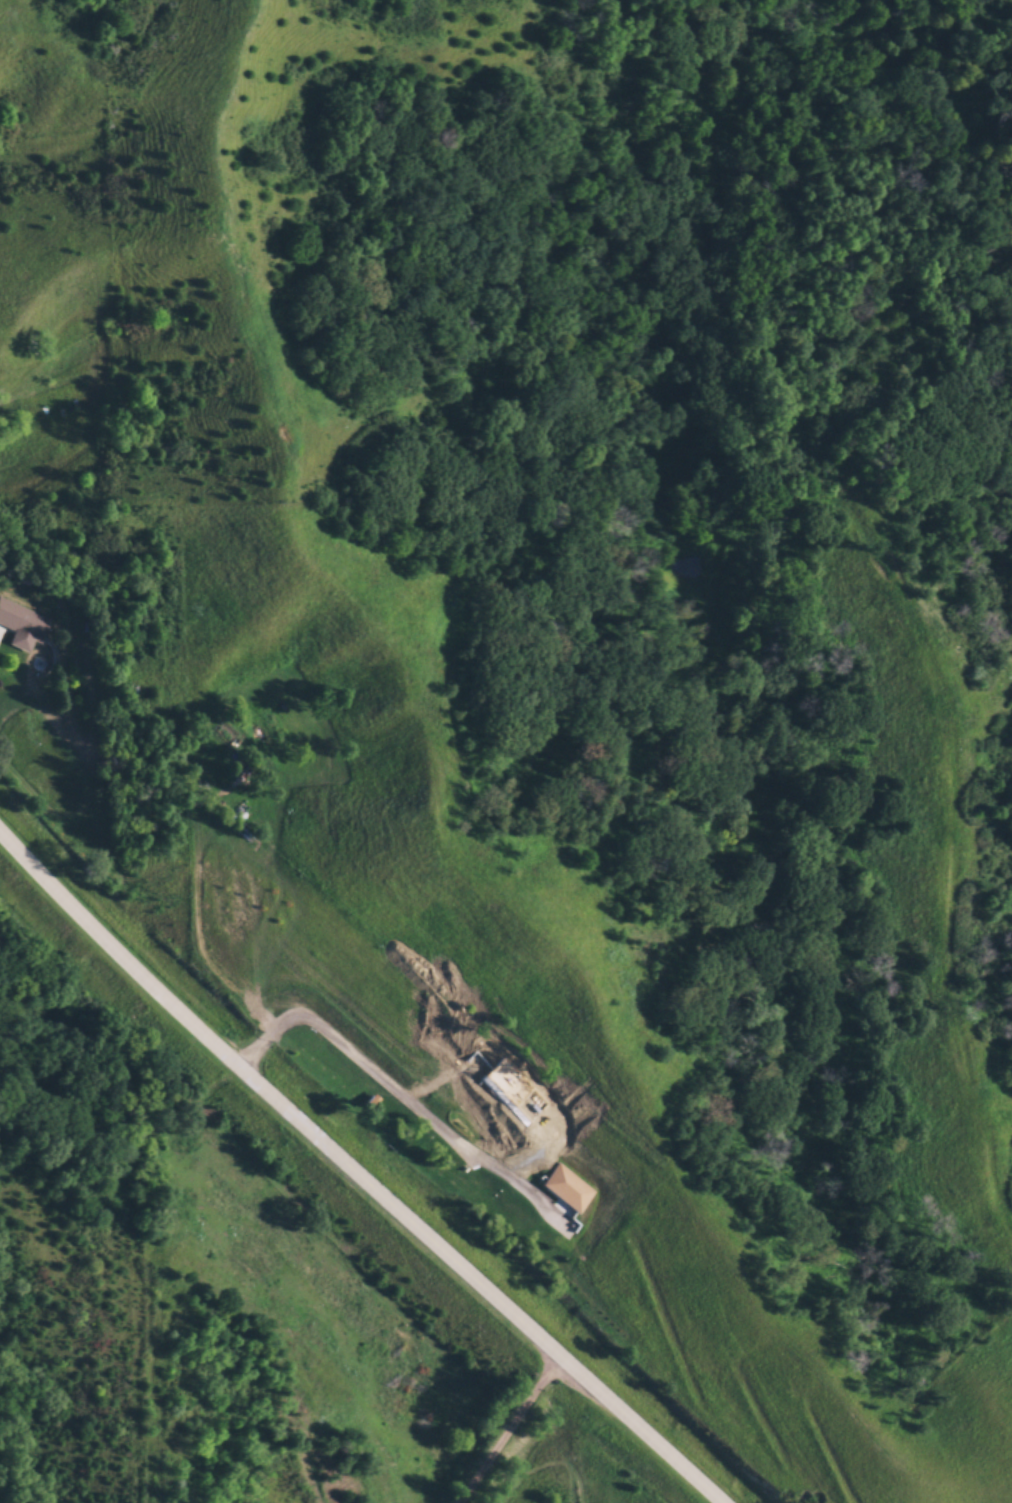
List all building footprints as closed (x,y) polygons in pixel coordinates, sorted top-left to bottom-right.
[(42,642),(51,618),(0,598),(0,625),(42,642)]
